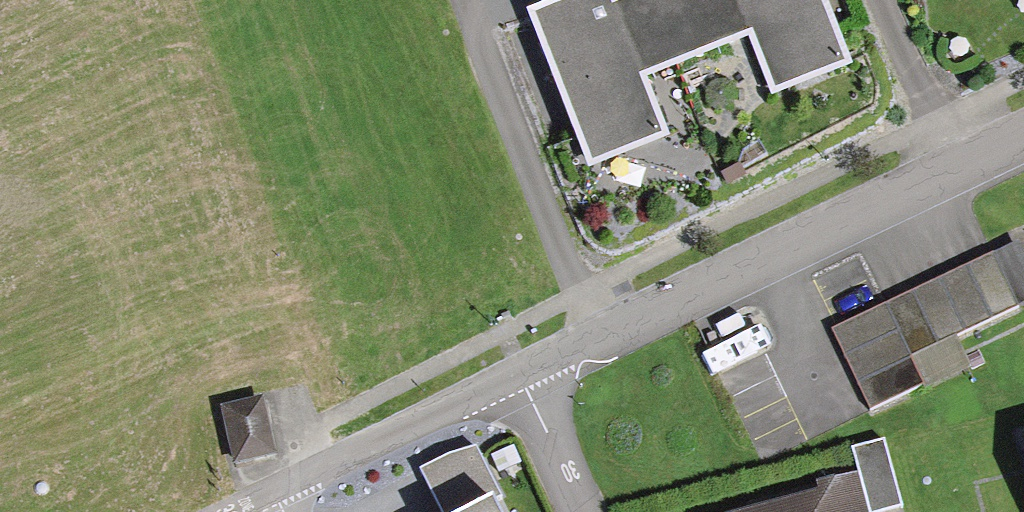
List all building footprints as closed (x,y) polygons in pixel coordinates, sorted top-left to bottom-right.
[(696,56),(675,0),(627,0),(611,6),(609,0),(571,0),(528,16),(587,169),(663,140),(640,78),(696,56)] [(696,56),(752,35),(775,95),(844,68),(818,0),(675,0),(696,56)] [(833,337),(877,427),(945,395),(928,360),(1023,314),(1023,306),(1000,256),(833,337)] [(263,399),(221,410),(235,468),(277,458),(263,399)] [(476,454),(431,474),(449,511),(502,511),(476,454)] [(861,470),(873,511),(908,511),(893,461),(861,470)] [(804,511),(856,511),(852,499),(804,511)]
